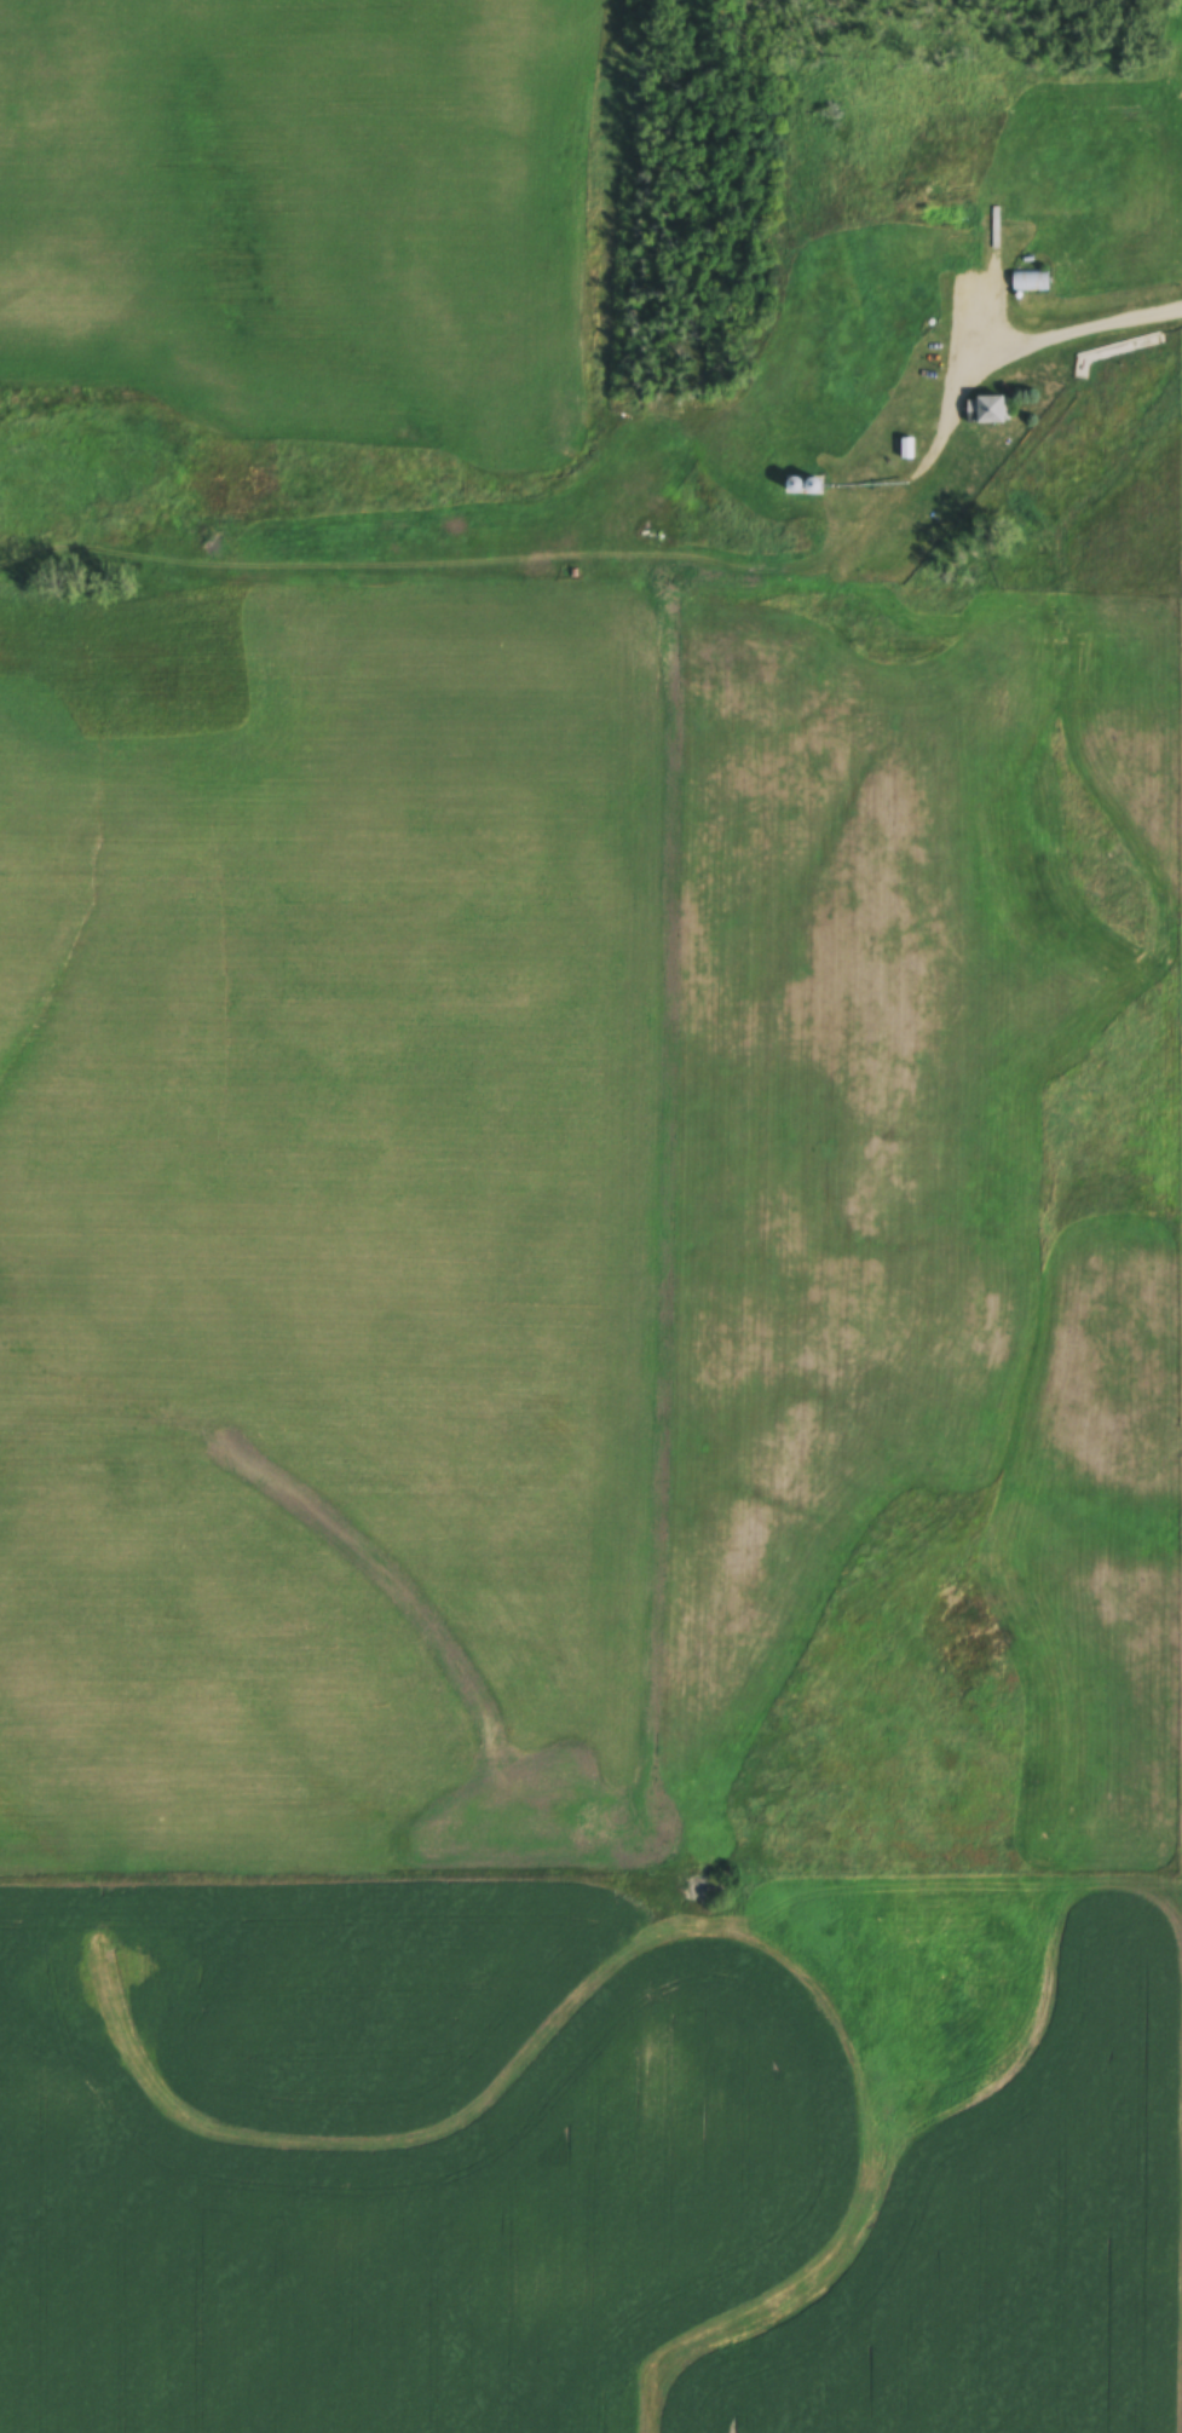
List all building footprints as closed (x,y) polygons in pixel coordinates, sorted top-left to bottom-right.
[(1013,294),(1049,294),(1049,273),(1013,273),(1013,294)] [(1007,426),(1007,400),(968,400),(968,426),(1007,426)]
